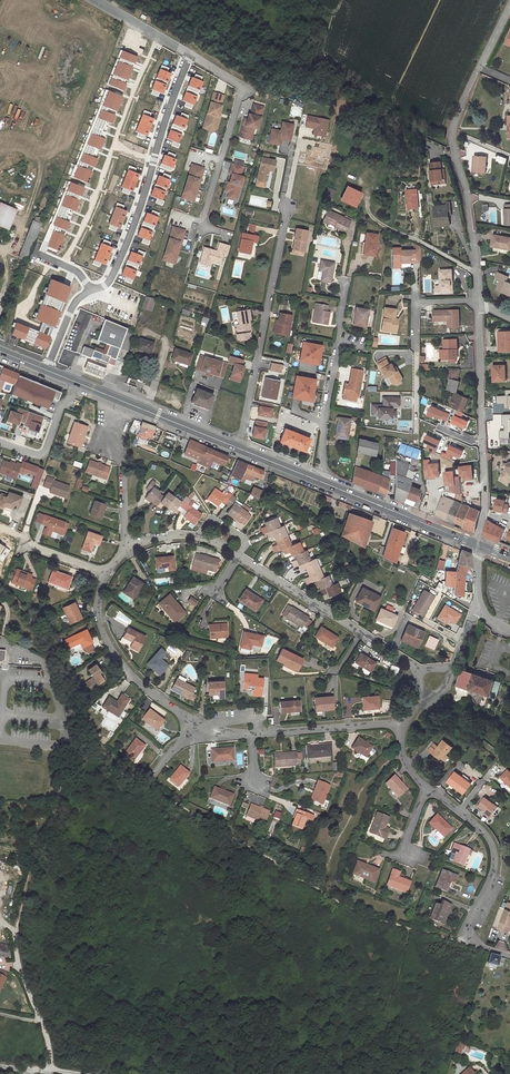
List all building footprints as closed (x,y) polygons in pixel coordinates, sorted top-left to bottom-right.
[(213,125),(217,126),(220,117),(217,117),(221,105),(220,105),(223,96),(213,93),(203,125),(208,127),(213,125)] [(263,107),(253,104),(251,114),(253,115),(251,121),(249,120),(248,119),(247,119),(244,118),(240,131),(252,134),(254,128),(257,129),(263,107)] [(292,105),(290,115),(298,116),(300,107),(292,105)] [(326,131),(328,120),(307,116),(305,126),(314,128),(313,134),(320,136),(322,130),(326,131)] [(271,128),(270,134),(271,137),(270,143),(278,145),(279,138),(281,138),(290,140),(293,123),(282,121),(281,130),(271,128)] [(252,134),(240,131),(239,136),(251,139),(252,134)] [(485,173),(487,157),(475,156),(475,165),(473,165),(472,172),(485,173)] [(268,170),(273,171),(275,160),(261,157),(257,178),(259,181),(263,182),(266,180),(268,170)] [(442,170),(441,162),(430,163),(432,181),(443,180),(442,170)] [(243,177),(240,176),(243,166),(232,163),(229,173),(232,174),(229,183),(230,183),(230,185),(227,184),(225,191),(229,192),(228,198),(237,200),(243,177)] [(191,165),(181,198),(193,202),(203,169),(191,165)] [(443,180),(432,181),(432,185),(446,183),(444,170),(442,170),(443,180)] [(347,187),(341,200),(355,206),(360,194),(347,187)] [(322,199),(330,203),(335,192),(327,188),(322,199)] [(417,189),(407,190),(408,209),(419,208),(417,189)] [(17,210),(0,203),(0,226),(8,229),(17,210)] [(434,207),(436,226),(449,225),(448,215),(447,205),(434,207)] [(344,218),(328,210),(322,221),(328,224),(327,226),(333,229),(334,227),(345,232),(350,221),(344,218)] [(151,214),(147,212),(137,236),(143,238),(150,241),(159,218),(158,217),(151,214)] [(34,221),(32,221),(29,228),(31,228),(39,231),(43,220),(35,217),(34,221)] [(18,261),(26,264),(39,231),(31,228),(18,261)] [(184,231),(172,228),(162,261),(174,264),(184,231)] [(296,229),(294,239),(292,250),(304,252),(308,231),(296,229)] [(242,233),(239,251),(249,253),(252,241),(256,242),(257,236),(253,235),(248,234),(242,233)] [(365,243),(364,254),(375,256),(378,235),(366,233),(365,243)] [(509,250),(509,238),(493,235),(491,246),(498,248),(498,246),(500,247),(500,248),(509,250)] [(228,254),(230,246),(220,243),(217,251),(204,247),(200,261),(211,264),(211,261),(219,264),(222,253),(228,254)] [(414,263),(420,262),(420,249),(414,249),(414,250),(400,250),(400,262),(414,261),(414,263)] [(137,254),(131,251),(121,275),(126,277),(133,280),(134,280),(143,256),(137,254)] [(334,263),(321,261),(319,271),(318,270),(316,279),(321,280),(330,282),(334,263)] [(452,269),(440,270),(440,285),(439,285),(439,286),(439,292),(451,292),(451,281),(453,281),(452,269)] [(508,277),(498,272),(495,277),(501,280),(496,290),(509,296),(509,284),(506,282),(508,277)] [(17,322),(12,335),(47,349),(72,287),(52,279),(36,319),(42,322),(40,331),(17,322)] [(149,298),(146,297),(142,308),(151,311),(154,299),(153,299),(149,298)] [(315,323),(327,325),(329,312),(327,311),(328,305),(316,303),(315,309),(318,310),(315,323)] [(354,324),(365,327),(368,310),(356,308),(354,317),(355,317),(354,324)] [(384,308),(381,331),(388,331),(389,327),(396,328),(397,321),(394,320),(396,310),(384,308)] [(239,341),(248,339),(250,337),(249,332),(251,332),(250,326),(249,326),(247,320),(249,320),(250,320),(249,309),(237,311),(239,324),(236,325),(237,334),(236,334),(237,340),(239,341)] [(448,328),(460,327),(459,310),(433,311),(434,321),(448,321),(448,328)] [(276,323),(274,333),(285,335),(287,325),(289,326),(291,315),(280,313),(278,320),(278,323),(276,323)] [(106,343),(119,348),(127,328),(104,319),(96,340),(106,344),(106,343)] [(509,351),(509,334),(509,332),(499,332),(500,351),(509,351)] [(139,338),(136,349),(150,353),(154,343),(139,338)] [(449,358),(456,358),(457,358),(457,339),(444,340),(444,350),(440,350),(440,358),(443,360),(449,359),(449,358)] [(318,364),(322,346),(303,342),(299,361),(318,364)] [(83,346),(80,354),(89,358),(91,357),(113,365),(119,348),(106,343),(106,344),(104,351),(103,353),(93,350),(83,346)] [(175,348),(171,359),(188,365),(192,354),(175,348)] [(227,363),(199,355),(194,369),(205,372),(205,374),(212,376),(213,374),(223,377),(227,363)] [(243,360),(229,356),(228,363),(234,365),(230,379),(235,381),(237,376),(241,377),(244,368),(241,367),(241,365),(243,360)] [(383,369),(388,377),(390,376),(392,379),(392,380),(394,384),(398,385),(401,383),(402,378),(399,372),(397,372),(395,368),(393,364),(390,366),(386,358),(377,362),(381,369),(383,369)] [(87,361),(84,370),(103,377),(106,368),(87,361)] [(282,365),(271,363),(270,370),(281,373),(282,365)] [(495,381),(505,381),(505,365),(493,366),(494,371),(493,371),(493,378),(495,378),(495,381)] [(15,384),(19,374),(14,372),(13,371),(12,370),(10,370),(9,370),(2,368),(0,373),(0,378),(5,380),(15,384)] [(358,397),(363,371),(352,369),(349,384),(345,383),(343,394),(342,399),(356,402),(357,397),(358,397)] [(458,375),(449,373),(447,379),(450,379),(447,390),(457,392),(459,381),(457,381),(458,375)] [(140,381),(129,376),(126,384),(137,388),(140,381)] [(312,401),(315,380),(296,376),(292,398),(312,401)] [(263,397),(275,399),(279,381),(266,378),(264,385),(266,385),(263,397)] [(197,389),(192,402),(207,408),(212,395),(197,389)] [(450,405),(463,411),(468,399),(456,393),(450,405)] [(376,419),(396,418),(396,408),(400,408),(400,396),(381,396),(381,404),(370,404),(370,416),(376,416),(376,419)] [(273,404),(260,402),(258,413),(270,416),(273,404)] [(289,409),(280,405),(279,410),(287,414),(289,409)] [(10,411),(8,417),(13,419),(12,422),(18,424),(19,420),(25,422),(29,412),(18,408),(16,413),(10,411)] [(25,422),(24,425),(29,427),(28,429),(38,432),(43,417),(29,412),(25,422)] [(319,421),(301,414),(299,420),(318,428),(319,421)] [(335,438),(347,439),(350,419),(340,418),(339,428),(337,427),(335,438)] [(256,421),(255,427),(254,426),(252,437),(263,439),(266,423),(256,421)] [(67,442),(80,447),(87,427),(74,422),(67,442)] [(147,437),(151,439),(156,427),(142,422),(138,433),(139,433),(137,436),(146,439),(147,437)] [(502,425),(485,425),(486,443),(502,442),(502,425)] [(285,429),(279,442),(304,452),(309,439),(285,429)] [(377,491),(382,476),(381,476),(374,474),(359,468),(360,458),(362,459),(363,453),(375,456),(377,443),(358,439),(352,482),(377,492),(377,491)] [(189,440),(184,454),(199,460),(201,454),(203,455),(207,447),(189,440)] [(418,457),(419,448),(398,444),(396,453),(418,457)] [(224,465),(228,456),(221,453),(207,447),(203,455),(201,454),(199,460),(198,463),(209,468),(211,462),(212,461),(216,462),(224,465)] [(0,468),(0,473),(16,479),(18,472),(21,464),(16,463),(16,464),(16,465),(9,463),(3,460),(0,468)] [(252,481),(254,475),(261,478),(263,471),(247,465),(248,464),(237,460),(231,475),(240,479),(242,476),(245,477),(252,481)] [(420,491),(408,486),(410,480),(404,478),(407,470),(409,464),(396,460),(395,463),(395,475),(393,499),(412,507),(414,501),(415,502),(420,491)] [(86,472),(106,479),(110,468),(100,464),(98,463),(90,461),(86,472)] [(44,469),(22,462),(21,464),(18,472),(23,473),(23,471),(35,475),(30,487),(37,490),(44,469)] [(507,464),(506,464),(506,467),(506,468),(507,469),(501,472),(502,474),(499,480),(507,485),(509,481),(509,462),(507,464)] [(407,470),(404,478),(410,480),(414,472),(407,470)] [(382,476),(377,491),(386,494),(389,485),(387,484),(389,479),(387,478),(387,471),(382,471),(382,476)] [(52,479),(47,477),(46,478),(44,486),(49,488),(52,479)] [(153,487),(155,483),(152,480),(146,489),(149,491),(146,497),(152,502),(153,502),(159,493),(160,492),(153,487)] [(507,485),(499,480),(497,481),(508,488),(509,485),(509,481),(507,485)] [(49,492),(65,497),(69,486),(54,481),(51,489),(49,492)] [(225,504),(231,495),(228,493),(225,496),(214,488),(207,498),(218,506),(222,501),(225,504)] [(259,491),(253,489),(251,494),(257,497),(259,491)] [(193,491),(187,497),(190,500),(191,499),(195,494),(193,491)] [(269,491),(267,496),(275,500),(277,495),(269,491)] [(8,492),(6,498),(3,497),(1,496),(0,496),(0,506),(3,507),(4,506),(12,509),(13,504),(19,506),(22,497),(8,492)] [(167,507),(174,497),(167,492),(164,497),(159,493),(153,502),(158,505),(160,502),(167,507)] [(236,499),(231,495),(225,504),(230,507),(226,513),(233,518),(240,508),(233,503),(236,499)] [(323,501),(330,503),(331,498),(325,495),(323,501)] [(167,507),(174,512),(179,505),(183,508),(184,509),(190,500),(187,497),(185,496),(181,502),(174,497),(167,507)] [(437,514),(446,518),(450,508),(453,509),(456,502),(448,499),(444,497),(441,505),(439,510),(437,514)] [(493,512),(508,513),(508,504),(504,503),(505,499),(495,498),(493,512)] [(450,508),(446,518),(455,521),(462,504),(462,502),(457,499),(456,502),(453,509),(450,508)] [(193,503),(194,502),(190,500),(184,509),(188,511),(184,515),(184,516),(187,519),(190,521),(195,524),(202,514),(195,510),(191,507),(193,503)] [(89,514),(101,519),(106,505),(94,501),(89,514)] [(462,504),(455,521),(464,525),(463,527),(475,532),(480,511),(462,504)] [(249,510),(242,505),(240,508),(233,518),(240,523),(241,522),(244,525),(250,517),(247,514),(247,513),(249,510)] [(41,523),(44,515),(38,513),(35,521),(41,523)] [(354,528),(358,516),(348,513),(340,535),(350,540),(354,528)] [(372,521),(358,516),(354,528),(368,533),(372,521)] [(65,523),(50,517),(44,534),(55,538),(57,532),(64,535),(66,528),(63,527),(65,523)] [(266,526),(261,528),(263,534),(266,532),(279,527),(275,517),(264,522),(266,526)] [(483,536),(499,542),(504,530),(498,526),(487,520),(483,536)] [(266,532),(269,538),(273,536),(275,540),(287,535),(282,526),(279,527),(266,532)] [(368,533),(354,528),(350,540),(363,547),(368,533)] [(404,533),(391,528),(385,547),(382,556),(382,557),(394,562),(404,533)] [(93,543),(98,545),(102,536),(88,532),(82,549),(90,552),(93,543)] [(283,549),(291,545),(287,535),(275,540),(277,544),(272,546),(275,552),(283,549)] [(291,545),(283,549),(285,554),(289,552),(291,556),(294,555),(302,552),(298,542),(291,545)] [(299,565),(310,560),(305,550),(302,552),(294,555),(296,560),(291,562),(294,567),(299,565)] [(470,554),(461,550),(458,563),(457,563),(467,566),(470,565),(471,567),(472,567),(470,554)] [(207,569),(216,571),(217,566),(218,564),(218,563),(219,560),(195,553),(192,565),(207,569)] [(173,556),(155,558),(156,568),(164,567),(164,566),(166,566),(166,567),(168,567),(169,570),(174,569),(173,556)] [(299,566),(301,571),(306,569),(307,573),(319,568),(315,558),(310,560),(299,565),(299,566)] [(445,562),(438,560),(436,570),(442,570),(445,562)] [(467,566),(457,563),(455,572),(453,580),(463,582),(468,582),(470,583),(470,579),(466,579),(464,578),(467,566)] [(304,579),(307,584),(311,582),(322,577),(319,568),(307,573),(309,577),(304,579)] [(35,580),(31,578),(32,575),(16,569),(11,582),(32,590),(35,580)] [(453,580),(455,572),(451,571),(442,570),(436,570),(435,570),(432,582),(453,594),(462,596),(463,582),(453,580)] [(49,582),(67,588),(71,577),(53,571),(49,582)] [(312,583),(314,588),(319,586),(320,590),(331,585),(327,575),(322,577),(311,582),(312,583)] [(123,592),(133,598),(142,583),(134,578),(129,585),(128,585),(123,592)] [(320,590),(323,595),(327,593),(329,597),(332,596),(337,594),(340,592),(336,583),(331,585),(320,590)] [(366,603),(365,606),(373,610),(380,597),(362,588),(357,599),(366,603)] [(426,608),(427,608),(434,596),(424,590),(412,610),(421,615),(426,608)] [(262,600),(253,595),(254,594),(250,591),(249,594),(245,591),(239,600),(255,611),(262,600)] [(168,596),(159,603),(174,621),(185,612),(175,601),(174,603),(168,596)] [(188,601),(195,606),(198,602),(191,597),(188,601)] [(77,609),(74,603),(71,604),(66,606),(63,608),(70,623),(80,619),(76,610),(77,609)] [(301,632),(303,629),(302,629),(304,626),(308,618),(309,617),(291,607),(291,608),(290,609),(287,608),(284,613),(287,615),(286,617),(285,617),(300,626),(298,630),(301,632)] [(393,625),(397,616),(381,609),(376,620),(384,623),(385,622),(393,625)] [(445,628),(450,615),(436,609),(430,622),(445,628)] [(307,628),(312,621),(308,618),(304,626),(307,628)] [(392,628),(393,625),(385,622),(384,623),(376,620),(375,622),(390,629),(392,628)] [(439,634),(441,628),(429,623),(427,630),(431,631),(439,634)] [(226,625),(214,626),(214,624),(209,625),(210,638),(227,637),(226,625)] [(402,638),(418,645),(424,632),(408,625),(402,638)] [(319,639),(332,647),(338,637),(321,627),(316,634),(320,637),(319,639)] [(131,648),(138,651),(145,637),(128,628),(123,637),(133,642),(133,641),(134,642),(131,648)] [(86,630),(66,639),(70,648),(80,643),(82,647),(83,647),(91,643),(92,642),(86,630)] [(432,649),(439,634),(431,631),(425,646),(432,649)] [(249,633),(244,632),(240,647),(241,647),(249,649),(250,649),(252,644),(254,645),(261,646),(263,636),(253,634),(249,633)] [(120,642),(130,647),(133,642),(123,637),(120,642)] [(402,638),(401,640),(417,647),(418,645),(402,638)] [(168,666),(160,658),(165,653),(161,649),(147,664),(159,675),(168,666)] [(285,664),(298,670),(303,659),(282,649),(277,660),(285,664)] [(376,663),(360,653),(355,662),(363,667),(360,671),(367,675),(370,671),(370,672),(376,663)] [(101,672),(95,664),(88,670),(91,674),(92,673),(93,674),(92,675),(93,677),(86,682),(91,690),(104,680),(99,673),(101,672)] [(457,685),(460,686),(484,694),(495,698),(500,683),(488,679),(489,676),(488,674),(484,673),(482,674),(481,676),(462,670),(457,685)] [(257,675),(244,674),(244,678),(242,688),(247,689),(248,684),(254,685),(253,690),(252,689),(252,695),(262,696),(263,679),(257,678),(257,675)] [(178,679),(177,678),(172,689),(182,695),(183,694),(185,695),(184,696),(189,698),(195,688),(185,682),(178,679)] [(223,681),(208,682),(208,694),(213,694),(213,699),(224,699),(223,681)] [(484,694),(460,686),(458,691),(460,692),(459,695),(455,694),(455,696),(462,699),(463,697),(464,697),(468,695),(471,695),(473,701),(474,700),(477,705),(481,703),(481,702),(483,701),(483,699),(484,694)] [(325,710),(333,709),(332,696),(315,698),(315,709),(316,709),(321,708),(324,708),(325,710)] [(378,708),(377,696),(362,697),(363,710),(378,708)] [(103,708),(118,717),(124,707),(109,698),(103,708)] [(299,700),(280,702),(281,713),(291,712),(291,711),(300,710),(299,700)] [(149,710),(142,719),(157,730),(164,721),(149,710)] [(368,744),(365,742),(358,738),(352,748),(361,754),(359,757),(359,759),(364,762),(366,761),(368,758),(366,757),(368,753),(372,755),(375,752),(375,751),(371,749),(372,747),(368,744)] [(144,746),(135,739),(125,753),(133,760),(138,752),(139,753),(144,746)] [(447,755),(453,747),(443,739),(438,746),(434,743),(428,751),(436,757),(437,755),(440,758),(444,761),(448,756),(447,755)] [(331,744),(320,745),(320,746),(318,746),(318,745),(307,746),(308,758),(332,756),(331,744)] [(212,762),(234,760),(233,748),(211,750),(212,762)] [(296,752),(283,754),(283,755),(274,756),(275,767),(297,765),(297,758),(302,758),(302,753),(296,753),(296,752)] [(170,779),(179,786),(189,773),(181,766),(175,774),(174,773),(170,779)] [(508,770),(500,777),(509,787),(509,772),(508,770)] [(462,776),(455,772),(447,782),(450,785),(449,786),(452,789),(454,787),(463,794),(471,783),(468,781),(462,776)] [(386,784),(398,797),(406,789),(394,776),(386,784)] [(314,791),(316,792),(312,800),(322,804),(329,786),(318,781),(314,791)] [(220,789),(214,787),(210,798),(219,801),(219,800),(221,801),(221,802),(229,805),(234,795),(225,791),(220,789)] [(492,815),(498,807),(484,797),(478,806),(485,811),(485,810),(492,815)] [(265,822),(269,811),(260,808),(251,804),(247,815),(255,819),(265,822)] [(312,821),(313,816),(296,810),(295,814),(296,814),(292,825),(299,828),(301,829),(306,818),(312,821)] [(273,818),(279,819),(281,813),(275,811),(273,818)] [(384,828),(388,818),(377,813),(369,833),(385,839),(389,829),(384,828)] [(437,831),(443,837),(451,829),(437,815),(429,822),(438,830),(437,831)] [(276,827),(278,820),(272,818),(269,824),(276,827)] [(440,840),(443,837),(437,831),(435,833),(435,835),(440,840)] [(463,865),(469,850),(454,844),(450,852),(456,854),(453,862),(463,865)] [(378,870),(357,862),(353,872),(365,877),(365,878),(374,882),(378,870)] [(387,885),(406,892),(410,882),(403,879),(397,877),(399,872),(392,870),(387,885)] [(457,876),(442,870),(436,887),(446,891),(448,887),(450,881),(455,882),(457,876)] [(430,919),(443,924),(451,905),(442,902),(440,906),(436,904),(430,919)] [(498,928),(508,932),(509,928),(509,907),(509,911),(506,909),(498,928)] [(505,958),(490,955),(488,962),(487,962),(487,963),(488,963),(487,964),(497,967),(497,966),(502,967),(505,958)] [(465,1044),(458,1041),(456,1047),(461,1049),(463,1049),(465,1044)]
